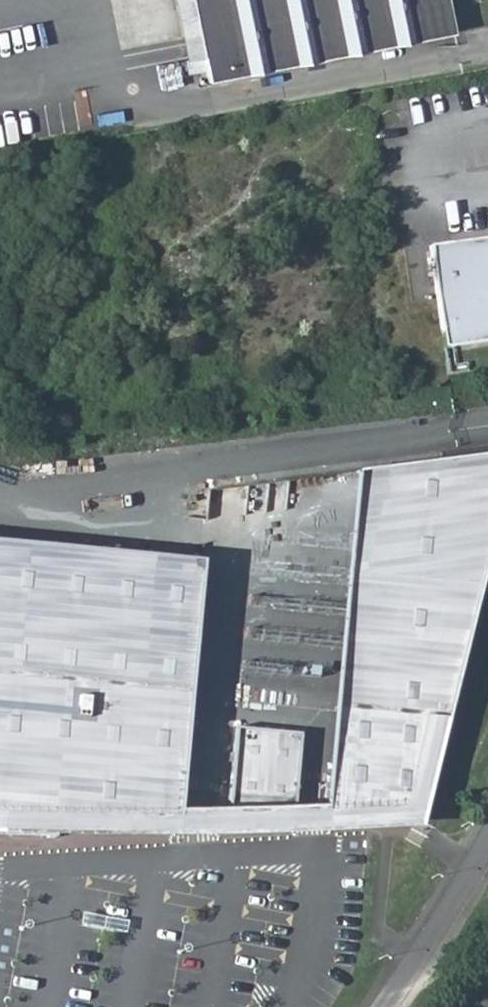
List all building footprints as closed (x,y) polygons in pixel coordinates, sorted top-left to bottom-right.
[(453,33),(447,0),(191,0),(209,83),(453,33)] [(428,247),(434,286),(487,278),(487,239),(428,247)] [(434,286),(442,347),(487,340),(487,278),(434,286)] [(449,715),(487,570),(487,455),(359,470),(321,805),(426,802),(449,715)] [(46,831),(47,811),(107,814),(174,812),(204,557),(0,542),(0,829),(46,831)] [(291,804),(300,731),(235,724),(225,805),(291,804)] [(426,802),(321,805),(291,804),(225,805),(174,812),(107,814),(47,811),(46,831),(0,829),(0,835),(52,837),(167,834),(422,825),(426,802)]
